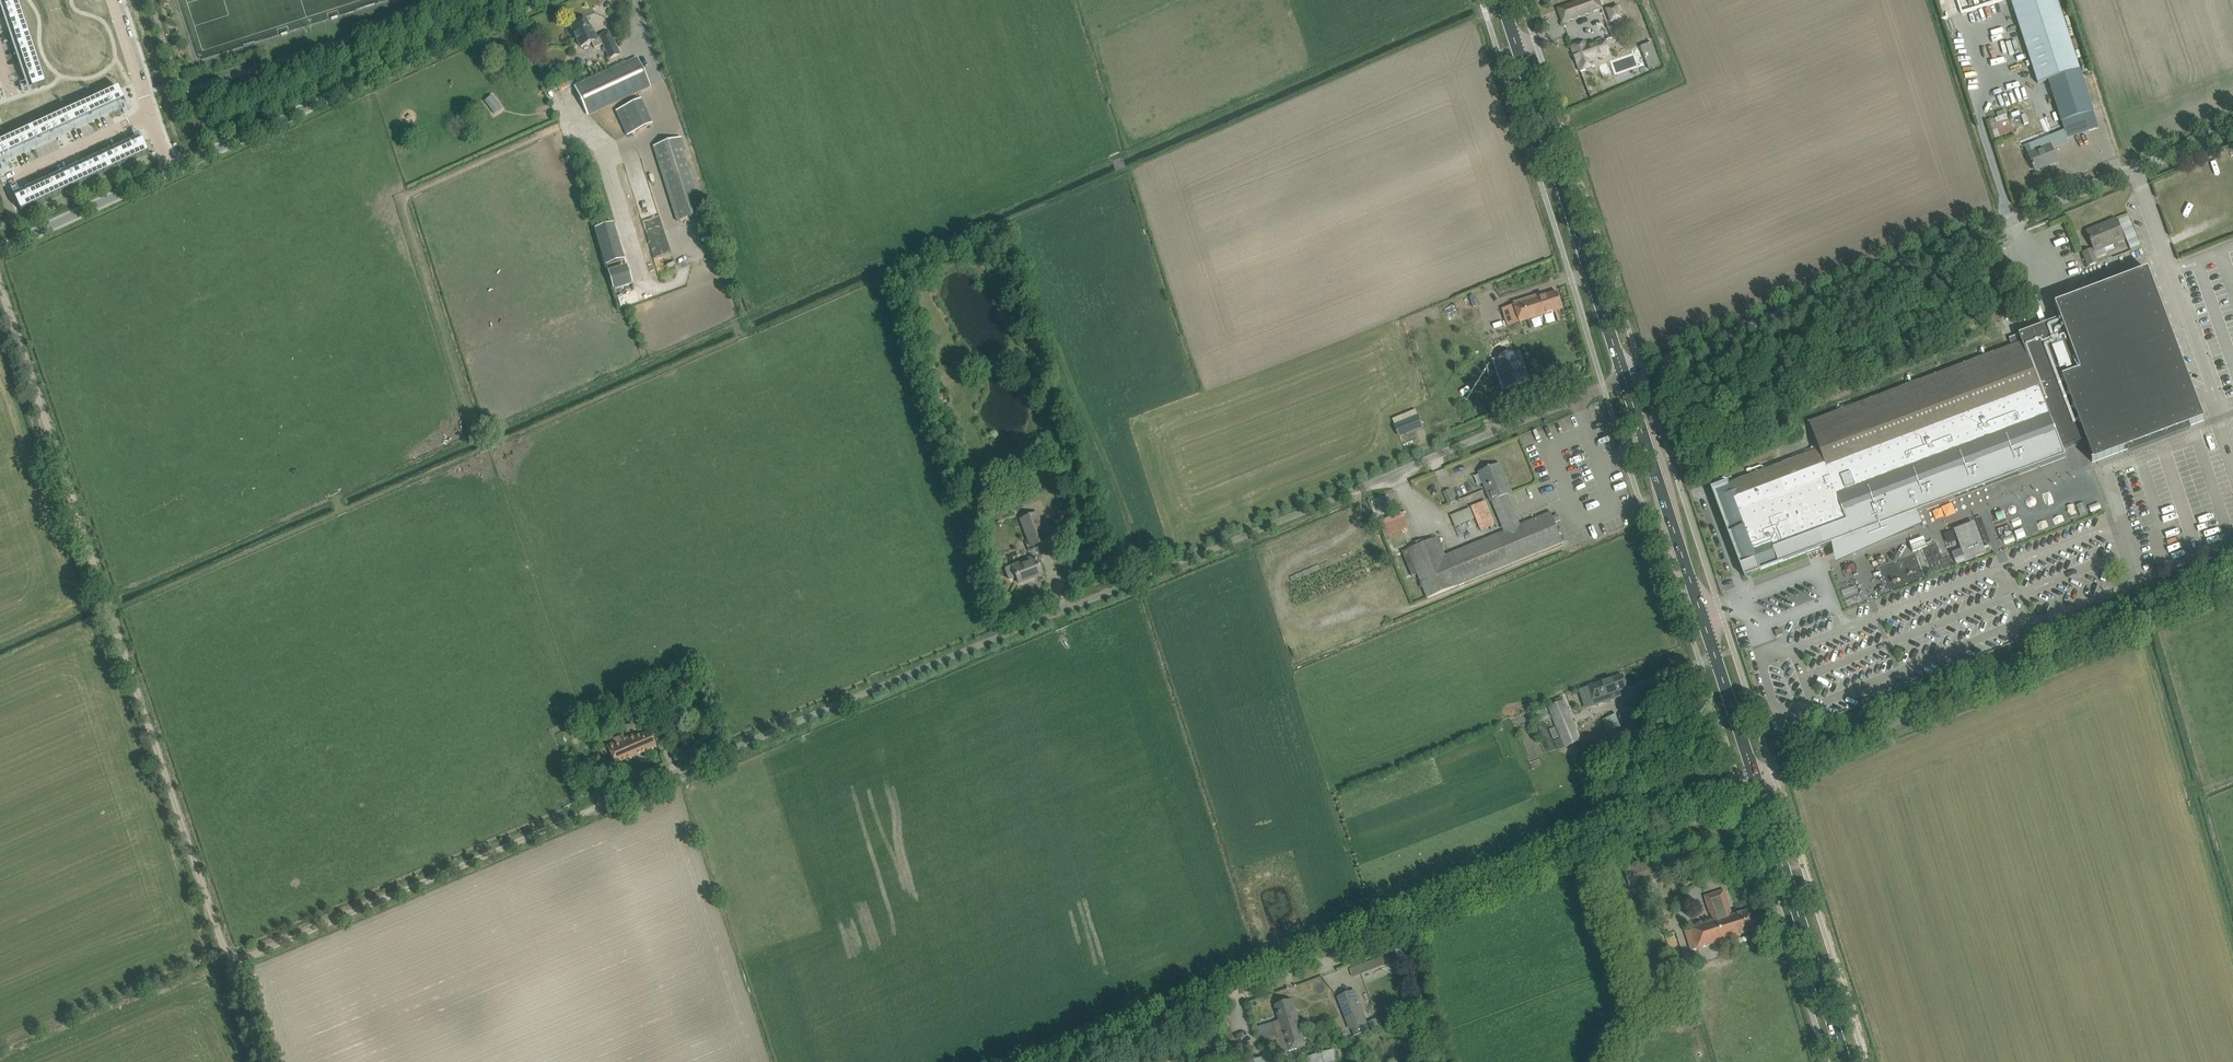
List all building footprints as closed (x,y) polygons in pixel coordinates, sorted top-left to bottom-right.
[(33,89),(46,85),(18,0),(3,0),(33,89)] [(1558,9),(1563,22),(1602,8),(1599,0),(1582,0),(1558,9)] [(2038,84),(2048,80),(2064,131),(2048,138),(2052,148),(2068,142),(2067,138),(2099,128),(2080,70),(2057,0),(2011,0),(2038,84)] [(604,44),(610,58),(619,54),(610,32),(600,36),(601,37),(597,39),(591,25),(590,26),(586,19),(583,20),(582,19),(580,19),(575,21),(574,23),(575,24),(571,26),(581,47),(592,42),(594,48),(604,44)] [(1587,46),(1586,42),(1572,47),(1580,72),(1594,67),(1592,59),(1609,53),(1604,40),(1587,46)] [(575,86),(589,115),(650,87),(637,58),(575,86)] [(578,59),(575,67),(583,70),(586,61),(578,59)] [(0,143),(0,158),(125,101),(119,89),(0,143)] [(1989,108),(2001,106),(1999,92),(1987,93),(1989,108)] [(488,98),(484,101),(494,114),(498,111),(488,98)] [(627,135),(652,124),(641,99),(616,111),(627,135)] [(681,137),(654,146),(677,221),(704,212),(681,137)] [(2048,138),(2025,147),(2033,166),(2035,170),(2048,164),(2049,165),(2057,162),(2052,148),(2048,138)] [(143,141),(16,199),(21,211),(149,153),(143,141)] [(2103,225),(2087,231),(2095,251),(2126,239),(2118,218),(2115,220),(2103,225)] [(606,265),(624,259),(613,223),(595,229),(606,265)] [(2092,249),(2082,252),(2088,266),(2097,262),(2096,259),(2092,249)] [(623,265),(603,270),(609,289),(628,283),(623,265)] [(1728,482),(1711,489),(1745,577),(1834,544),(1839,556),(1922,525),(1922,526),(1923,526),(1918,512),(2065,457),(2063,449),(2086,440),(2093,461),(2092,461),(2092,462),(2188,426),(2204,420),(2148,270),(2055,305),(2061,319),(2009,338),(2012,346),(1810,422),(1820,449),(1728,484),(1728,482)] [(1563,309),(1558,293),(1543,297),(1542,294),(1513,303),(1514,305),(1504,308),(1509,326),(1520,323),(1563,309)] [(1395,425),(1399,436),(1423,427),(1418,415),(1395,425)] [(1492,501),(1507,494),(1508,494),(1503,481),(1506,480),(1499,464),(1482,471),(1485,480),(1483,481),(1491,501),(1492,501)] [(1450,489),(1444,492),(1449,504),(1455,501),(1450,489)] [(1551,512),(1520,524),(1507,494),(1492,501),(1504,531),(1445,555),(1438,537),(1407,549),(1427,598),(1563,542),(1551,512)] [(1454,526),(1475,518),(1479,530),(1494,525),(1486,501),(1449,514),(1454,526)] [(2039,516),(2044,530),(2067,522),(2063,508),(2039,516)] [(1048,539),(1038,511),(1019,518),(1029,546),(1048,539)] [(2014,529),(2016,539),(2038,533),(2035,523),(2014,529)] [(1962,550),(1952,554),(1956,564),(1966,560),(1986,553),(1986,552),(1985,552),(1981,543),(1980,540),(1980,539),(1973,542),(1964,546),(1965,549),(1962,550)] [(1019,583),(1042,574),(1036,559),(1035,556),(1027,559),(1028,562),(1014,568),(1013,565),(1006,568),(1005,570),(1009,579),(1011,580),(1017,577),(1019,583)] [(1628,688),(1624,677),(1623,675),(1588,687),(1594,705),(1621,696),(1620,691),(1628,688)] [(679,684),(684,697),(698,691),(693,679),(679,684)] [(1564,700),(1548,707),(1561,737),(1554,741),(1558,750),(1581,740),(1567,707),(1564,701),(1564,700)] [(1550,716),(1546,708),(1536,712),(1539,720),(1550,716)] [(1625,740),(1616,715),(1602,719),(1612,744),(1625,740)] [(1558,738),(1555,728),(1550,730),(1553,739),(1558,738)] [(607,747),(610,754),(614,763),(613,764),(614,765),(615,765),(656,747),(649,731),(634,738),(633,735),(621,740),(620,737),(615,739),(616,742),(607,746),(607,747)] [(1630,887),(1685,870),(1696,866),(1690,848),(1624,869),(1630,887)] [(1691,951),(1746,933),(1756,930),(1750,910),(1732,916),(1724,890),(1705,896),(1708,906),(1713,922),(1685,931),(1691,951)] [(1399,963),(1404,962),(1401,948),(1396,949),(1399,963)] [(1353,978),(1398,960),(1395,951),(1350,969),(1353,978)] [(1355,991),(1336,998),(1349,1031),(1351,1030),(1352,1030),(1354,1036),(1368,1031),(1366,1024),(1367,1024),(1355,991)] [(1270,1023),(1256,1027),(1260,1038),(1261,1044),(1277,1040),(1275,1034),(1284,1032),(1285,1035),(1301,1028),(1292,1000),(1275,1005),(1280,1020),(1270,1023)] [(1220,1028),(1230,1024),(1227,1017),(1218,1021),(1220,1028)] [(1296,1049),(1306,1046),(1301,1028),(1285,1035),(1284,1032),(1275,1034),(1277,1040),(1281,1054),(1296,1049)] [(1334,1049),(1329,1051),(1308,1057),(1310,1061),(1338,1061),(1334,1049)]
